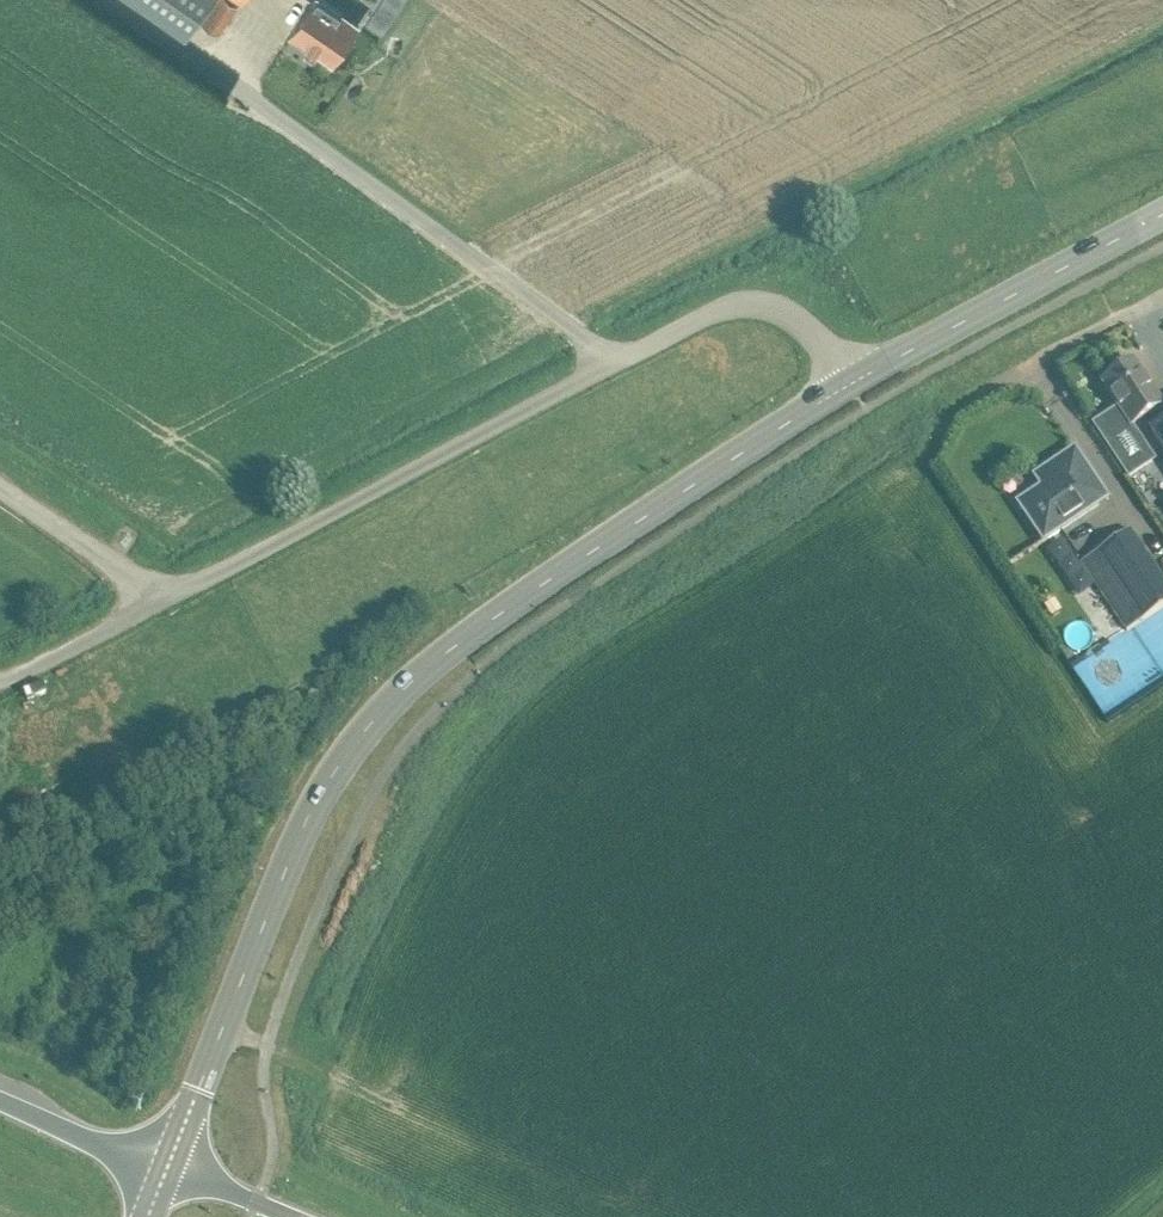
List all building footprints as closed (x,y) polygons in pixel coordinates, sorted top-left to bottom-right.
[(186,38),(212,0),(131,0),(186,38)] [(238,5),(231,0),(221,0),(205,23),(219,32),(238,5)] [(359,22),(328,0),(313,0),(291,31),(333,59),(359,22)] [(1162,407),(1147,383),(1134,363),(1103,383),(1116,403),(1118,407),(1093,424),(1129,479),(1156,461),(1134,426),(1162,407)] [(1150,430),(1162,450),(1162,422),(1150,430)] [(1020,457),(1027,471),(1054,458),(1047,444),(1020,457)] [(1066,456),(1036,477),(1045,490),(1034,497),(1032,495),(1019,504),(1045,542),(1099,505),(1066,456)] [(1162,606),(1162,580),(1130,531),(1094,555),(1082,563),(1127,630),(1162,606)]
